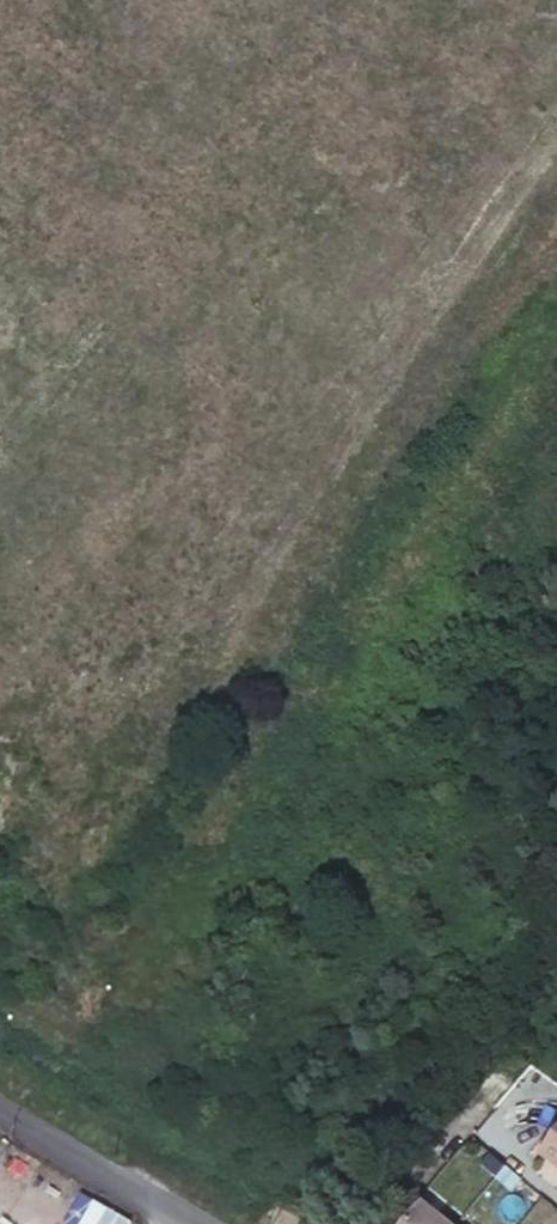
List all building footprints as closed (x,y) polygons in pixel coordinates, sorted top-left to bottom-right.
[(543,1156),(556,1166),(556,1138),(543,1156)] [(423,1202),(420,1207),(406,1223),(450,1223),(423,1202)] [(401,1223),(406,1223),(420,1207),(417,1204),(401,1223)]
